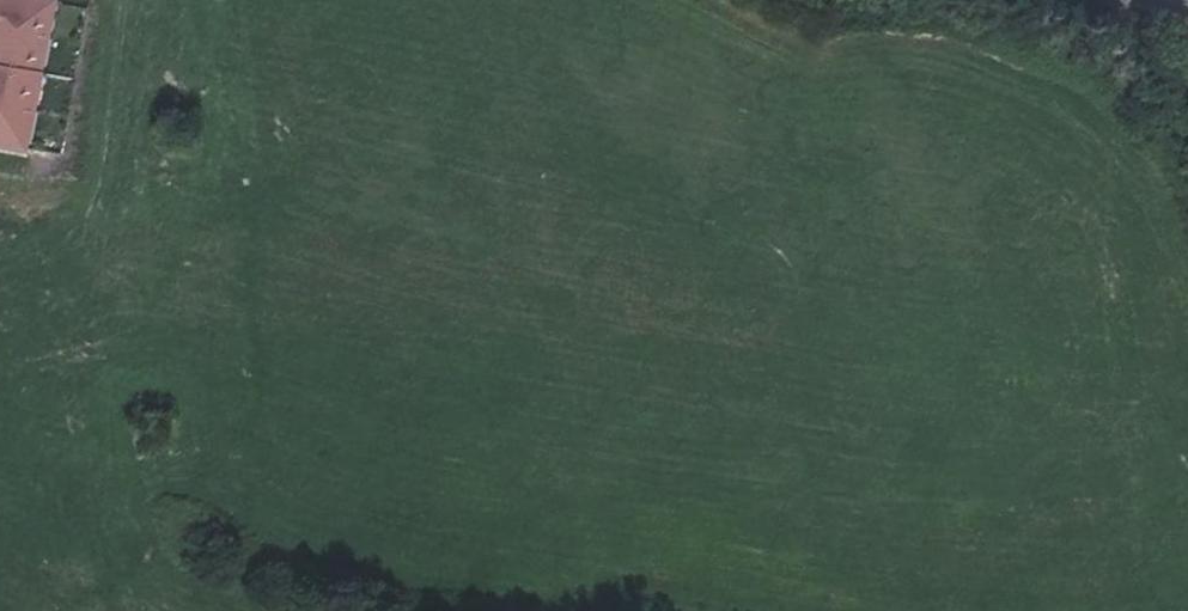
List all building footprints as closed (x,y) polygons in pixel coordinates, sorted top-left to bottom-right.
[(57,0),(0,0),(0,151),(24,157),(59,0),(57,0)]
